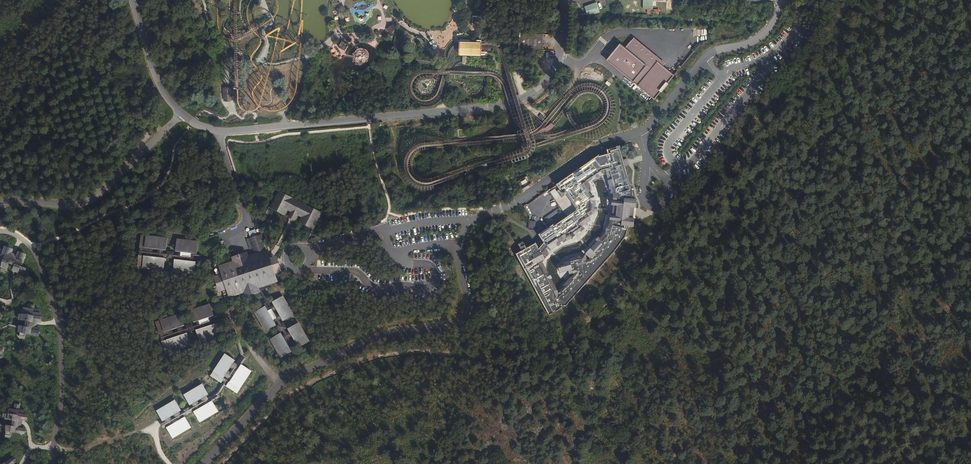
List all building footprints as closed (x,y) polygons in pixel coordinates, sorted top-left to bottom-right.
[(642,9),(652,9),(653,0),(642,0),(642,9)] [(596,3),(584,7),(588,16),(600,12),(596,3)] [(474,16),(472,16),(472,27),(474,27),(480,27),(480,16),(474,16)] [(386,29),(390,34),(391,33),(387,29),(390,27),(394,24),(397,28),(398,27),(394,23),(386,29)] [(392,32),(397,28),(394,24),(390,27),(387,29),(391,33),(390,34),(389,34),(391,36),(394,34),(392,32)] [(520,44),(519,50),(543,50),(543,34),(520,33),(520,44)] [(620,43),(606,60),(654,99),(674,75),(631,40),(625,48),(620,43)] [(339,47),(345,50),(348,45),(342,41),(339,47)] [(481,46),(481,42),(476,42),(469,42),(459,42),(458,46),(458,55),(462,56),(465,56),(467,56),(481,56),(481,46)] [(690,54),(694,48),(689,45),(685,50),(690,54)] [(355,56),(356,58),(357,60),(358,61),(360,62),(362,62),(364,62),(366,61),(367,59),(368,57),(368,55),(367,53),(366,51),(364,50),(362,50),(360,50),(358,51),(356,52),(356,54),(355,56)] [(673,72),(685,56),(680,52),(668,67),(673,72)] [(589,116),(595,111),(596,107),(595,106),(598,105),(599,99),(598,96),(593,90),(591,86),(590,95),(589,92),(588,93),(584,83),(589,79),(591,78),(583,77),(576,80),(567,88),(566,91),(563,94),(566,97),(565,102),(568,105),(567,111),(571,115),(571,119),(574,123),(580,124),(589,116)] [(224,89),(225,101),(226,100),(230,100),(232,100),(231,97),(234,96),(233,91),(231,91),(231,88),(224,89)] [(542,228),(536,232),(543,242),(545,245),(549,248),(552,250),(561,244),(560,243),(567,238),(569,240),(575,237),(574,236),(583,229),(582,227),(584,225),(587,223),(589,222),(586,217),(592,212),(592,197),(589,187),(586,182),(592,178),(600,173),(602,172),(604,175),(608,174),(612,188),(613,193),(613,196),(616,196),(617,203),(613,202),(612,205),(614,206),(613,217),(611,217),(611,220),(616,221),(615,223),(610,222),(609,228),(608,232),(607,234),(609,234),(608,238),(605,235),(600,240),(598,242),(587,255),(588,256),(586,258),(585,255),(569,260),(570,262),(572,271),(578,269),(578,272),(559,294),(554,297),(545,281),(547,280),(542,272),(538,274),(525,250),(527,249),(530,254),(532,253),(543,262),(549,254),(546,251),(540,246),(539,247),(539,246),(536,244),(527,248),(522,251),(516,254),(549,315),(559,309),(568,302),(575,296),(576,295),(614,253),(625,238),(627,238),(627,237),(625,237),(631,226),(633,227),(634,219),(632,219),(633,214),(633,208),(635,208),(636,200),(632,200),(632,190),(634,190),(634,189),(632,189),(625,166),(623,160),(620,149),(629,147),(628,144),(619,147),(607,150),(548,191),(552,196),(555,194),(557,197),(554,199),(566,216),(567,218),(550,230),(549,228),(544,232),(542,228)] [(270,209),(279,191),(277,191),(264,218),(257,220),(258,223),(265,220),(270,209)] [(284,216),(287,210),(291,212),(298,215),(302,217),(299,223),(313,230),(321,213),(279,191),(270,209),(284,216)] [(586,217),(589,222),(591,220),(589,217),(594,213),(595,211),(596,211),(597,207),(595,207),(595,204),(593,197),(592,197),(592,212),(586,217)] [(541,212),(546,218),(551,215),(547,209),(541,212)] [(322,211),(321,213),(313,230),(306,242),(308,243),(324,212),(322,211)] [(298,215),(291,212),(288,217),(290,219),(277,246),(279,247),(293,220),(295,221),(298,215)] [(549,228),(550,230),(567,218),(566,216),(549,228)] [(271,264),(270,259),(267,251),(267,252),(261,235),(249,239),(254,252),(252,253),(253,256),(249,258),(247,254),(237,258),(234,250),(230,251),(233,259),(234,262),(227,265),(220,267),(222,274),(227,290),(228,293),(230,297),(237,294),(244,292),(245,295),(259,291),(258,287),(259,287),(263,286),(277,281),(275,274),(273,269),(274,268),(273,264),(271,264)] [(158,250),(163,250),(166,251),(167,240),(146,238),(141,237),(140,248),(145,248),(148,249),(153,249),(158,250)] [(197,254),(198,244),(177,241),(176,252),(179,252),(183,253),(183,256),(189,257),(189,253),(197,254)] [(518,245),(522,251),(527,248),(523,242),(518,245)] [(539,247),(540,246),(546,251),(549,248),(545,245),(543,242),(541,244),(539,246),(539,247)] [(193,258),(194,257),(194,256),(199,257),(200,255),(197,254),(189,253),(189,257),(183,256),(183,253),(179,252),(178,255),(173,254),(173,253),(168,253),(168,254),(163,253),(163,250),(158,250),(158,253),(152,252),(153,249),(148,249),(145,248),(140,248),(139,251),(139,256),(141,256),(142,253),(147,254),(147,256),(152,257),(152,254),(158,255),(157,258),(162,258),(163,255),(168,256),(168,257),(173,258),(173,257),(178,257),(178,260),(183,261),(183,258),(188,258),(188,261),(193,262),(193,259),(193,258)] [(527,249),(525,250),(538,274),(542,272),(547,280),(545,281),(554,297),(559,294),(578,272),(578,269),(572,271),(570,262),(567,263),(570,270),(568,271),(569,274),(573,273),(573,274),(576,273),(564,286),(564,287),(558,294),(555,287),(547,272),(542,263),(543,262),(532,253),(530,254),(527,249)] [(7,271),(10,263),(10,262),(5,260),(6,257),(9,258),(10,254),(11,253),(5,251),(3,257),(0,255),(0,261),(4,263),(2,268),(1,269),(5,271),(7,271)] [(15,257),(14,257),(17,262),(24,259),(25,258),(25,256),(24,254),(23,253),(22,253),(19,254),(15,257)] [(22,264),(24,259),(17,262),(14,257),(15,257),(14,255),(10,254),(9,258),(6,257),(5,260),(10,262),(10,263),(12,264),(14,268),(13,270),(15,270),(18,272),(15,265),(20,262),(21,263),(22,264)] [(141,256),(139,256),(138,266),(143,267),(164,269),(165,259),(162,258),(157,258),(152,257),(147,256),(144,256),(141,256)] [(213,261),(215,265),(216,265),(217,265),(215,259),(194,257),(193,258),(193,259),(213,261)] [(275,257),(270,259),(271,264),(273,264),(274,268),(273,269),(275,274),(280,272),(278,266),(275,257)] [(183,261),(178,260),(175,260),(174,270),(195,273),(196,262),(193,262),(188,261),(183,261)] [(20,262),(15,265),(18,272),(20,274),(25,272),(23,267),(21,263),(20,262)] [(570,270),(567,263),(558,265),(560,273),(568,271),(570,270)] [(223,291),(227,290),(222,274),(218,276),(216,276),(221,292),(223,291)] [(264,289),(263,286),(259,287),(258,287),(259,291),(260,291),(269,308),(270,307),(271,307),(261,290),(264,289)] [(231,300),(230,297),(228,293),(227,290),(223,291),(226,301),(228,301),(229,301),(231,300)] [(272,303),(274,305),(276,309),(279,314),(281,318),(283,321),(292,316),(281,297),(272,303)] [(283,297),(281,297),(292,316),(293,315),(283,297)] [(230,306),(229,301),(228,301),(226,301),(228,306),(222,316),(212,320),(212,321),(213,322),(223,318),(227,313),(228,311),(230,306)] [(274,305),(271,307),(270,307),(269,308),(266,303),(264,304),(265,307),(269,313),(272,312),(275,317),(272,318),(275,322),(277,321),(280,326),(279,326),(281,331),(282,330),(285,334),(282,336),(290,349),(294,347),(297,345),(295,341),(292,342),(289,338),(292,336),(289,332),(287,333),(284,329),(285,328),(283,324),(282,324),(279,320),(281,318),(279,314),(277,316),(274,311),(276,309),(274,305)] [(190,311),(190,313),(211,306),(210,304),(190,311)] [(29,305),(28,310),(27,316),(21,315),(20,314),(20,315),(19,319),(19,320),(28,321),(29,322),(30,316),(32,317),(32,320),(37,321),(38,315),(33,314),(34,310),(34,306),(29,305)] [(194,323),(196,322),(201,320),(202,323),(208,322),(207,318),(214,316),(211,306),(190,313),(194,323)] [(269,313),(265,307),(256,312),(267,330),(276,325),(275,322),(272,318),(275,317),(272,312),(269,313)] [(228,311),(227,313),(241,356),(242,356),(244,356),(229,311),(228,311)] [(267,330),(256,312),(255,313),(265,331),(267,330)] [(156,322),(156,324),(161,322),(181,316),(181,314),(161,321),(156,322)] [(214,325),(213,322),(212,321),(212,320),(212,319),(217,317),(216,315),(214,316),(207,318),(208,322),(202,323),(201,320),(196,322),(197,325),(192,326),(192,325),(187,326),(188,328),(183,329),(182,327),(177,328),(178,331),(173,333),(172,330),(167,331),(164,332),(159,334),(161,338),(162,342),(164,341),(163,338),(169,336),(170,339),(174,338),(173,335),(179,333),(179,336),(184,334),(183,332),(188,330),(189,331),(193,330),(193,328),(198,327),(199,329),(204,328),(203,325),(208,323),(209,326),(214,325)] [(21,328),(21,332),(27,327),(30,332),(29,333),(29,334),(34,335),(30,328),(35,325),(36,325),(37,321),(32,320),(32,317),(30,316),(29,322),(28,321),(27,324),(23,327),(21,327),(21,328)] [(156,324),(159,334),(164,332),(167,331),(172,330),(177,328),(182,327),(184,326),(181,316),(161,322),(156,324)] [(298,323),(297,324),(308,342),(309,341),(298,323)] [(200,340),(220,334),(216,324),(214,325),(209,326),(204,328),(199,329),(196,330),(200,340)] [(288,329),(289,332),(292,336),(295,341),(297,345),(299,348),(308,342),(297,324),(288,329)] [(35,325),(30,328),(34,335),(36,336),(40,333),(35,325)] [(21,332),(18,334),(21,338),(26,335),(29,333),(30,332),(27,327),(21,332)] [(187,333),(184,334),(179,336),(174,338),(170,339),(167,340),(164,341),(162,342),(165,352),(170,350),(190,343),(187,333)] [(290,349),(282,336),(281,333),(272,339),(282,357),(292,352),(290,349)] [(220,335),(220,334),(200,340),(200,342),(220,335)] [(282,357),(272,339),(270,340),(281,358),(282,357)] [(191,345),(190,343),(170,350),(165,352),(166,353),(171,352),(191,345)] [(211,376),(212,377),(227,355),(225,354),(211,376)] [(231,368),(234,363),(235,361),(227,355),(212,377),(221,383),(223,381),(225,379),(224,378),(225,376),(228,372),(231,368)] [(242,356),(241,356),(236,364),(234,363),(231,368),(233,369),(230,373),(228,372),(225,376),(227,378),(226,380),(225,379),(223,381),(224,382),(225,382),(226,383),(228,384),(229,382),(228,381),(229,379),(231,380),(234,376),(232,374),(235,370),(237,372),(240,367),(238,366),(238,365),(243,358),(244,356),(242,356)] [(238,366),(240,367),(242,365),(247,358),(244,356),(243,358),(238,366)] [(242,365),(240,367),(237,372),(235,370),(232,374),(234,376),(231,380),(230,382),(229,382),(228,384),(226,387),(235,393),(250,370),(242,365)] [(251,371),(250,370),(235,393),(237,394),(251,371)] [(225,382),(224,382),(217,393),(207,398),(206,396),(201,399),(203,401),(199,404),(197,401),(192,404),(194,406),(189,409),(189,408),(184,411),(185,412),(180,414),(179,412),(174,415),(175,417),(171,420),(170,417),(165,420),(166,422),(161,424),(162,426),(163,428),(168,425),(169,427),(174,424),(172,421),(176,418),(178,421),(183,419),(181,416),(186,414),(187,415),(191,412),(190,411),(195,409),(196,411),(201,408),(200,406),(204,403),(205,405),(210,403),(209,401),(217,396),(219,395),(226,383),(225,382)] [(185,397),(203,386),(203,385),(184,395),(185,397)] [(201,399),(206,396),(209,395),(203,386),(185,397),(190,406),(192,404),(197,401),(201,399)] [(219,395),(217,396),(209,401),(210,403),(212,401),(213,402),(220,397),(219,395)] [(157,412),(158,413),(176,402),(175,401),(157,412)] [(218,410),(213,402),(212,401),(210,403),(205,405),(201,408),(196,411),(194,412),(194,413),(193,413),(195,416),(196,415),(199,421),(218,410)] [(174,415),(179,412),(181,411),(176,402),(158,413),(163,422),(165,420),(170,417),(174,415)] [(14,421),(15,421),(15,416),(18,416),(18,419),(23,420),(24,415),(19,414),(20,410),(20,406),(15,405),(14,410),(13,415),(7,414),(6,414),(5,418),(5,419),(14,421)] [(218,411),(218,410),(199,421),(200,422),(218,411)] [(7,427),(7,431),(13,427),(16,431),(15,432),(15,433),(20,434),(16,428),(21,424),(21,425),(22,424),(23,420),(18,419),(18,416),(15,416),(15,421),(14,421),(13,423),(9,426),(7,426),(7,427)] [(185,417),(183,419),(178,421),(176,418),(172,421),(174,424),(169,427),(167,428),(172,437),(190,426),(185,417)] [(21,424),(16,428),(20,434),(22,436),(23,434),(25,433),(26,432),(25,431),(24,429),(21,425),(21,424)] [(191,427),(190,426),(172,437),(173,438),(191,427)] [(7,431),(4,433),(6,436),(7,437),(12,434),(15,432),(16,431),(13,427),(7,431)]
